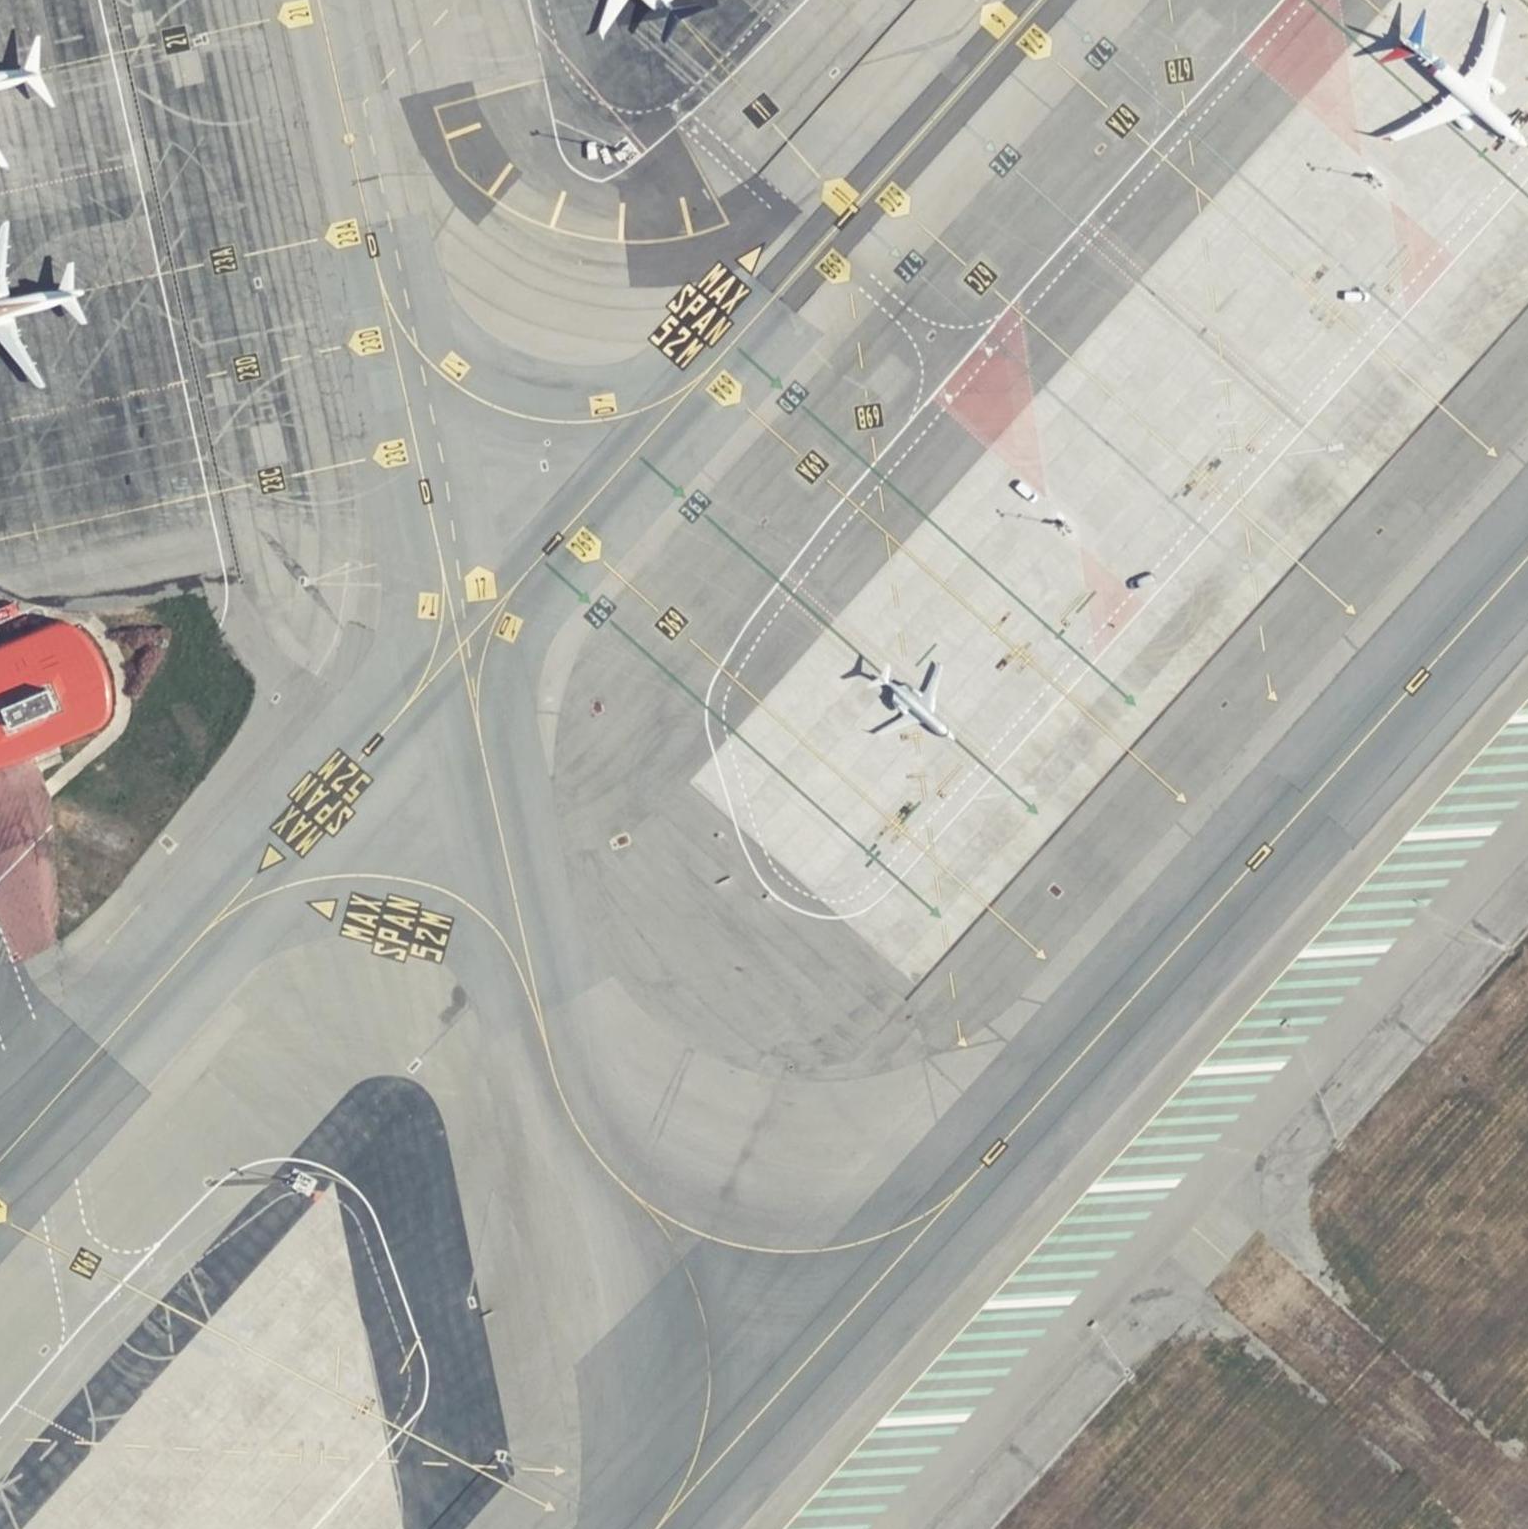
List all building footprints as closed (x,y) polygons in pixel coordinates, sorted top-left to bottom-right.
[(34,754),(99,728),(112,716),(116,699),(113,673),(106,656),(99,643),(85,629),(72,620),(57,620),(30,633),(27,635),(0,649),(0,764),(34,754)]
